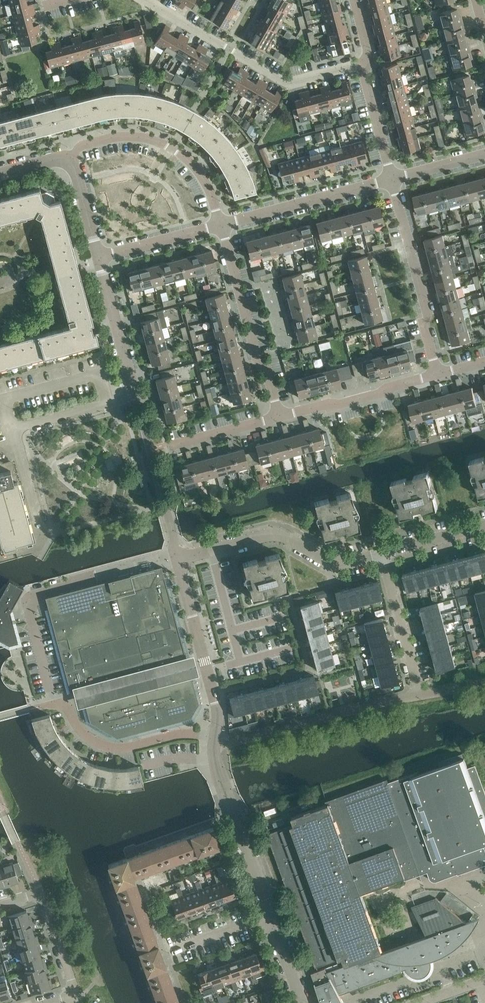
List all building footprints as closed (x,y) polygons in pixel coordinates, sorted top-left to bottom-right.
[(13,14),(34,8),(33,4),(27,5),(26,0),(24,0),(10,4),(13,14)] [(178,6),(183,9),(186,4),(191,7),(195,0),(182,0),(178,6)] [(221,0),(216,9),(230,18),(233,13),(235,14),(238,10),(221,0)] [(221,0),(238,10),(240,5),(238,4),(240,0),(221,0)] [(270,4),(287,13),(293,3),(287,0),(275,0),(274,0),(272,0),(270,4)] [(322,13),(340,8),(339,3),(336,3),(336,0),(327,0),(319,2),(322,13)] [(368,8),(387,3),(386,0),(369,0),(369,2),(367,3),(368,8)] [(372,12),(373,18),(389,14),(387,3),(368,8),(369,13),(372,12)] [(270,9),(267,14),(282,23),(287,13),(270,4),(268,8),(270,9)] [(438,13),(442,28),(462,22),(461,16),(458,17),(456,9),(455,9),(454,5),(446,7),(447,11),(438,13)] [(13,14),(15,25),(31,20),(30,15),(36,13),(34,8),(13,14)] [(322,13),(325,23),(341,19),(339,13),(342,13),(340,8),(322,13)] [(230,18),(216,9),(210,19),(227,29),(230,24),(227,23),(230,18)] [(262,18),(259,22),(276,32),(282,23),(267,14),(264,19),(262,18)] [(372,24),(374,29),(392,24),(389,14),(373,18),(375,23),(372,24)] [(422,14),(416,15),(418,29),(425,27),(422,14)] [(325,23),(327,33),(346,29),(344,24),(342,24),(341,19),(325,23)] [(15,25),(18,35),(40,29),(38,24),(33,26),(31,20),(15,25)] [(135,27),(130,29),(134,45),(145,42),(139,20),(134,22),(135,27)] [(259,28),(256,33),(271,41),(276,32),(259,22),(257,27),(259,28)] [(442,28),(446,42),(464,37),(462,29),(464,29),(462,22),(442,28)] [(377,33),(379,39),(395,34),(392,24),(374,29),(375,34),(377,33)] [(123,25),(118,26),(124,48),(134,45),(130,29),(124,30),(123,25)] [(154,44),(164,50),(173,35),(168,32),(171,27),(166,25),(154,44)] [(114,33),(109,34),(113,50),(124,48),(118,26),(113,27),(114,33)] [(18,35),(21,46),(37,42),(36,36),(41,34),(40,29),(18,35)] [(327,33),(330,44),(346,40),(345,34),(347,34),(346,29),(327,33)] [(102,30),(97,31),(103,53),(113,50),(109,34),(103,36),(102,30)] [(7,31),(1,32),(5,55),(10,54),(7,31)] [(93,38),(88,40),(92,56),(103,53),(97,31),(92,33),(93,38)] [(164,50),(174,55),(185,36),(180,33),(177,38),(173,35),(164,50)] [(271,41),(256,33),(253,38),(251,37),(248,41),(265,51),(271,41)] [(378,45),(379,50),(398,45),(395,34),(379,39),(380,44),(378,45)] [(81,36),(76,37),(82,59),(92,56),(88,40),(82,41),(81,36)] [(174,55),(183,61),(191,46),(186,43),(189,38),(185,36),(174,55)] [(72,44),(67,46),(71,62),(82,59),(76,37),(71,38),(72,44)] [(446,42),(450,55),(470,50),(468,44),(466,44),(464,37),(446,42)] [(346,40),(330,44),(333,55),(351,50),(350,44),(348,45),(346,40)] [(60,41),(55,43),(61,64),(71,62),(67,46),(61,47),(60,41)] [(61,64),(55,43),(50,44),(52,50),(46,51),(50,67),(61,64)] [(183,61),(192,66),(204,46),(199,44),(196,49),(191,46),(183,61)] [(398,45),(379,50),(381,55),(383,54),(385,60),(401,56),(398,45)] [(204,46),(192,66),(202,72),(206,65),(209,64),(210,63),(209,60),(210,57),(205,54),(208,49),(204,46)] [(470,50),(450,55),(453,70),(471,65),(469,57),(472,56),(470,50)] [(108,64),(110,73),(118,72),(116,62),(108,64)] [(381,75),(382,80),(401,75),(398,64),(382,68),(383,74),(381,75)] [(97,68),(99,76),(108,74),(107,66),(97,68)] [(224,84),(233,90),(245,70),(240,68),(237,73),(228,67),(222,78),(226,81),(224,84)] [(425,68),(420,70),(422,80),(428,79),(425,68)] [(233,90),(243,95),(251,81),(246,78),(249,73),(245,70),(233,90)] [(386,84),(387,89),(403,85),(401,75),(382,80),(383,85),(386,84)] [(451,80),(455,94),(475,88),(473,82),(471,83),(469,75),(451,80)] [(243,95),(252,100),(263,81),(259,79),(256,84),(251,81),(243,95)] [(342,88),(337,89),(341,105),(352,102),(346,80),(341,82),(342,88)] [(191,88),(197,90),(200,85),(195,81),(191,88)] [(252,100),(261,106),(270,92),(265,89),(268,84),(263,81),(252,100)] [(330,85),(325,86),(330,108),(341,105),(337,89),(331,90),(330,85)] [(386,95),(388,100),(406,95),(403,85),(387,89),(389,95),(386,95)] [(321,93),(316,95),(320,111),(330,108),(325,86),(320,88),(321,93)] [(455,94),(458,108),(476,103),(474,95),(477,95),(475,88),(455,94)] [(270,92),(261,106),(271,112),(282,92),(278,89),(275,94),(270,92)] [(309,90),(304,92),(310,113),(320,111),(316,95),(310,96),(309,90)] [(93,97),(99,119),(107,117),(119,115),(128,115),(127,92),(116,93),(104,94),(93,97)] [(139,92),(127,92),(128,115),(136,115),(148,117),(156,119),(161,97),(151,94),(139,92)] [(310,113),(304,92),(299,93),(300,99),(294,100),(299,116),(310,113)] [(182,93),(179,98),(186,101),(188,96),(182,93)] [(391,105),(393,110),(409,106),(406,95),(388,100),(389,105),(391,105)] [(34,97),(24,100),(26,106),(36,103),(34,97)] [(93,97),(65,104),(71,127),(99,119),(93,97)] [(173,100),(161,97),(156,119),(164,121),(175,126),(182,130),(194,110),(184,105),(173,100)] [(458,108),(462,122),(482,116),(481,110),(478,110),(476,103),(458,108)] [(65,104),(37,112),(43,134),(71,127),(65,104)] [(392,116),(393,121),(412,116),(409,106),(393,110),(394,116),(392,116)] [(210,108),(206,113),(212,117),(215,112),(210,108)] [(199,142),(206,148),(222,131),(213,124),(204,116),(196,111),(194,110),(182,130),(184,131),(190,134),(199,142)] [(37,112),(9,119),(15,141),(43,134),(37,112)] [(350,115),(352,121),(360,119),(358,113),(350,115)] [(397,126),(398,131),(414,127),(412,116),(393,121),(394,126),(397,126)] [(482,116),(462,122),(466,136),(484,131),(482,123),(484,123),(482,116)] [(9,119),(0,121),(0,145),(15,141),(9,119)] [(397,137),(399,142),(417,137),(414,127),(398,131),(400,136),(397,137)] [(218,163),(223,171),(243,159),(237,149),(230,140),(222,131),(206,148),(211,154),(218,163)] [(446,136),(448,146),(458,143),(453,137),(446,136)] [(417,137),(399,142),(400,147),(403,146),(404,152),(420,148),(417,137)] [(362,141),(351,144),(357,165),(362,164),(361,158),(366,157),(362,141)] [(351,144),(341,146),(345,162),(351,161),(352,167),(357,165),(351,144)] [(341,146),(330,149),(336,171),(341,170),(340,164),(345,162),(341,146)] [(259,149),(270,174),(274,172),(262,148),(259,149)] [(330,149),(320,152),(324,168),(330,167),(331,172),(336,171),(330,149)] [(320,152),(310,155),(315,176),(320,175),(319,170),(324,168),(320,152)] [(310,155),(299,158),(303,174),(309,172),(310,178),(315,176),(310,155)] [(299,158),(289,160),(294,182),(299,181),(298,175),(303,174),(299,158)] [(243,159),(223,171),(227,178),(232,189),(234,198),(256,192),(253,180),(248,169),(243,159)] [(294,182),(289,160),(278,163),(280,171),(278,173),(278,175),(281,176),(282,179),(288,178),(289,183),(294,182)] [(476,180),(481,198),(484,197),(484,177),(476,180)] [(476,180),(466,182),(471,200),(481,198),(476,180)] [(466,182),(455,185),(460,203),(471,200),(466,182)] [(455,185),(445,188),(450,206),(460,203),(455,185)] [(70,326),(0,345),(0,369),(99,343),(96,332),(99,331),(97,323),(94,314),(91,314),(78,264),(76,258),(60,200),(56,201),(54,196),(51,194),(47,192),(41,193),(40,188),(0,199),(0,223),(34,214),(38,217),(41,218),(54,269),(70,326)] [(445,188),(435,191),(439,209),(450,206),(445,188)] [(435,191),(424,194),(429,212),(439,209),(435,191)] [(429,212),(424,194),(413,196),(418,214),(429,212)] [(379,205),(369,208),(373,226),(384,223),(379,205)] [(369,208),(358,211),(363,229),(373,226),(369,208)] [(358,211),(348,214),(352,232),(363,229),(358,211)] [(348,214),(337,217),(342,235),(352,232),(348,214)] [(337,217),(327,220),(332,238),(342,235),(337,217)] [(332,238),(327,220),(316,222),(321,240),(332,238)] [(309,224),(298,227),(303,245),(314,242),(309,224)] [(298,227),(288,230),(293,248),(303,245),(298,227)] [(288,230),(277,233),(282,251),(293,248),(288,230)] [(277,233),(267,236),(272,253),(282,251),(277,233)] [(425,240),(428,250),(446,246),(443,235),(425,240)] [(267,236),(256,238),(261,256),(272,253),(267,236)] [(261,256),(256,238),(246,241),(250,259),(261,256)] [(428,250),(430,261),(448,256),(446,246),(428,250)] [(212,250),(201,253),(206,271),(217,268),(212,250)] [(201,253),(191,256),(195,274),(206,271),(201,253)] [(348,260),(351,271),(369,266),(366,255),(348,260)] [(191,256),(180,259),(185,277),(195,274),(191,256)] [(430,261),(433,271),(451,267),(448,256),(430,261)] [(180,259),(170,261),(174,279),(185,277),(180,259)] [(170,261),(159,264),(164,282),(174,279),(170,261)] [(159,264),(149,267),(154,285),(164,282),(159,264)] [(351,271),(353,281),(371,277),(369,266),(351,271)] [(149,267),(138,270),(143,288),(154,285),(149,267)] [(433,271),(436,282),(454,277),(451,267),(433,271)] [(143,288),(138,270),(127,273),(132,291),(143,288)] [(282,278),(285,289),(303,284),(300,273),(282,278)] [(353,281),(356,292),(374,287),(371,277),(353,281)] [(436,282),(439,292),(457,287),(454,277),(436,282)] [(285,289),(288,299),(306,294),(303,284),(285,289)] [(356,292),(359,302),(377,298),(374,287),(356,292)] [(439,292),(442,303),(460,298),(457,287),(439,292)] [(205,298),(208,309),(226,304),(223,293),(205,298)] [(288,299),(291,309),(309,305),(306,294),(288,299)] [(359,302),(362,313),(380,308),(377,298),(359,302)] [(442,303),(444,313),(462,308),(460,298),(442,303)] [(208,309),(211,319),(229,315),(226,304),(208,309)] [(291,309),(294,320),(312,315),(309,305),(291,309)] [(380,308),(362,313),(365,324),(383,319),(380,308)] [(444,313),(447,324),(465,319),(462,308),(444,313)] [(141,322),(144,333),(161,328),(167,326),(163,310),(156,311),(158,317),(146,320),(141,322)] [(144,314),(146,320),(158,317),(156,311),(144,314)] [(211,319),(214,330),(232,325),(229,315),(211,319)] [(294,320),(296,330),(314,325),(312,315),(294,320)] [(447,324),(450,334),(468,329),(465,319),(447,324)] [(214,330),(217,340),(235,335),(232,325),(214,330)] [(314,325),(296,330),(299,341),(317,336),(314,325)] [(144,333),(146,343),(164,338),(161,328),(144,333)] [(468,329),(450,334),(453,345),(471,340),(468,329)] [(217,340),(219,351),(237,346),(235,335),(217,340)] [(146,343),(149,354),(167,349),(164,338),(146,343)] [(331,340),(320,342),(321,348),(332,346),(331,340)] [(219,351),(222,361),(240,356),(237,346),(219,351)] [(406,349),(396,352),(400,370),(411,367),(410,362),(416,360),(413,348),(407,350),(406,349)] [(157,363),(169,360),(170,360),(167,349),(149,354),(152,364),(157,363)] [(396,352),(385,355),(390,373),(400,370),(396,352)] [(385,355),(375,358),(379,376),(390,373),(385,355)] [(222,361),(225,372),(243,367),(240,356),(222,361)] [(364,361),(367,373),(369,378),(379,376),(375,358),(364,361)] [(169,360),(157,363),(159,369),(171,366),(169,360)] [(361,375),(367,373),(364,361),(358,363),(361,375)] [(355,377),(361,375),(358,363),(352,364),(355,377)] [(349,365),(343,367),(346,379),(352,377),(349,365)] [(225,372),(228,382),(246,377),(243,367),(225,372)] [(343,367),(337,368),(340,381),(346,379),(343,367)] [(336,368),(326,371),(330,389),(341,386),(340,381),(337,368),(336,368)] [(160,372),(161,378),(173,375),(172,369),(160,372)] [(326,371),(315,373),(320,391),(330,389),(326,371)] [(315,373),(305,376),(310,394),(320,391),(315,373)] [(156,379),(159,390),(177,385),(174,375),(173,375),(161,378),(156,379)] [(310,394),(305,376),(294,379),(294,380),(288,381),(291,394),(297,392),(299,397),(310,394)] [(228,382),(231,393),(248,388),(246,377),(228,382)] [(159,390),(162,401),(180,396),(177,385),(159,390)] [(461,390),(466,408),(477,405),(483,403),(480,391),(474,392),(472,387),(461,390)] [(248,388),(231,393),(233,403),(251,399),(248,388)] [(438,396),(430,398),(436,418),(438,418),(437,416),(445,414),(441,396),(443,395),(441,389),(437,390),(438,396)] [(451,393),(456,413),(459,412),(458,410),(466,408),(461,390),(451,393)] [(441,396),(445,414),(454,411),(454,413),(456,413),(451,393),(443,395),(441,396)] [(162,401),(164,411),(182,406),(180,396),(162,401)] [(430,398),(420,401),(425,419),(433,417),(433,419),(436,418),(430,398)] [(425,419),(420,401),(409,404),(410,409),(404,411),(407,423),(413,422),(414,422),(425,419)] [(182,406),(164,411),(167,422),(185,417),(182,406)] [(308,431),(313,449),(324,446),(330,444),(326,432),(320,433),(319,428),(308,431)] [(277,439),(282,459),(284,459),(284,457),(292,455),(287,437),(290,436),(288,430),(283,431),(285,437),(277,439)] [(298,434),(303,454),(305,453),(305,451),(313,449),(308,431),(298,434)] [(287,437),(292,455),(300,452),(301,454),(303,454),(298,434),(290,436),(287,437)] [(266,442),(271,460),(280,458),(280,460),(282,459),(277,439),(266,442)] [(251,452),(254,464),(260,462),(260,463),(271,460),(266,442),(255,445),(257,450),(251,452)] [(233,451),(237,469),(248,466),(254,464),(251,452),(245,453),(243,448),(233,451)] [(209,457),(201,459),(207,479),(209,479),(208,477),(217,475),(212,457),(214,456),(212,450),(208,451),(209,457)] [(222,454),(228,474),(230,473),(229,471),(237,469),(233,451),(222,454)] [(212,457),(217,475),(225,472),(225,474),(228,474),(222,454),(214,456),(212,457)] [(484,456),(470,460),(474,473),(477,472),(480,483),(477,483),(480,496),(484,495),(484,458),(484,456)] [(327,458),(317,460),(321,472),(330,470),(327,458)] [(201,459),(191,462),(196,480),(204,478),(205,480),(207,479),(201,459)] [(5,556),(16,552),(15,546),(16,546),(17,547),(36,542),(32,530),(30,530),(27,522),(29,521),(18,481),(17,481),(11,461),(5,463),(0,461),(0,538),(5,556)] [(191,462),(180,465),(181,470),(175,472),(179,484),(185,483),(186,488),(197,485),(196,480),(191,462)] [(398,504),(402,517),(416,513),(415,510),(423,508),(424,511),(438,507),(435,495),(432,495),(429,485),(432,484),(429,471),(414,475),(415,478),(407,480),(406,477),(392,481),(396,494),(399,493),(401,504),(398,504)] [(243,487),(244,493),(255,490),(253,484),(243,487)] [(320,525),(323,538),(338,534),(337,531),(345,529),(346,532),(360,528),(356,516),(353,516),(351,506),(354,505),(350,492),(336,496),(337,499),(329,501),(328,498),(314,502),(317,515),(320,514),(323,525),(320,525)] [(477,554),(481,572),(484,571),(484,552),(477,554)] [(249,586),(252,598),(266,595),(265,592),(273,589),(274,592),(288,589),(285,576),(282,577),(279,566),(282,565),(279,553),(265,556),(265,559),(257,561),(257,559),(243,562),(246,575),(249,574),(252,585),(249,586)] [(477,554),(466,557),(471,575),(481,572),(477,554)] [(466,557),(456,560),(461,578),(471,575),(466,557)] [(456,560),(445,563),(450,580),(461,578),(456,560)] [(445,563),(435,565),(440,583),(450,580),(445,563)] [(435,565),(424,568),(429,586),(440,583),(435,565)] [(162,566),(45,597),(65,671),(71,693),(187,661),(162,566)] [(424,568),(414,571),(419,589),(429,586),(424,568)] [(419,589),(414,571),(403,574),(408,592),(419,589)] [(9,580),(0,596),(0,639),(9,644),(9,645),(18,642),(10,611),(23,587),(9,580)] [(378,581),(367,584),(371,601),(382,598),(378,581)] [(367,584),(356,586),(361,604),(371,601),(367,584)] [(356,586),(346,589),(350,607),(361,604),(356,586)] [(350,607),(346,589),(335,592),(339,610),(350,607)] [(478,604),(484,602),(484,590),(475,593),(478,604)] [(293,598),(294,604),(304,602),(302,596),(293,598)] [(300,606),(303,617),(321,612),(318,601),(300,606)] [(421,608),(424,619),(442,614),(439,603),(421,608)] [(303,617),(306,627),(324,623),(321,612),(303,617)] [(424,619),(427,629),(444,624),(442,614),(424,619)] [(364,623),(367,634),(385,629),(382,618),(364,623)] [(306,627),(309,638),(326,633),(324,623),(306,627)] [(427,629),(429,639),(447,635),(444,624),(427,629)] [(367,634),(370,644),(387,639),(385,629),(367,634)] [(309,638),(311,648),(329,644),(326,633),(309,638)] [(429,639),(432,650),(450,645),(447,635),(429,639)] [(370,644),(373,655),(390,650),(387,639),(370,644)] [(311,648),(314,659),(332,654),(329,644),(311,648)] [(432,650),(435,660),(453,656),(450,645),(432,650)] [(373,655),(375,665),(393,660),(390,650),(373,655)] [(332,654),(314,659),(317,670),(326,667),(327,671),(333,670),(332,666),(335,665),(332,654)] [(453,656),(435,660),(438,671),(456,667),(453,656)] [(375,665),(378,676),(396,671),(393,660),(375,665)] [(396,671),(378,676),(381,687),(399,682),(396,671)] [(191,718),(198,704),(190,672),(84,700),(90,722),(117,737),(191,718)] [(314,675),(303,678),(308,696),(319,693),(317,687),(321,686),(320,680),(315,681),(314,675)] [(303,678),(292,681),(297,699),(308,696),(303,678)] [(292,681),(282,684),(287,701),(297,699),(292,681)] [(282,684),(271,686),(276,704),(287,701),(282,684)] [(271,686),(261,689),(266,707),(276,704),(271,686)] [(261,689),(251,692),(255,710),(266,707),(261,689)] [(251,692),(240,695),(245,712),(255,710),(251,692)] [(229,698),(234,715),(245,712),(240,695),(229,698)] [(50,714),(32,719),(37,732),(54,725),(50,714)] [(59,734),(54,725),(37,732),(43,743),(59,734)] [(64,742),(59,734),(43,743),(50,754),(64,742)] [(71,750),(64,742),(50,754),(59,764),(71,750)] [(79,756),(71,750),(59,764),(69,772),(79,756)] [(88,761),(79,756),(69,772),(80,778),(88,761)] [(387,782),(418,868),(425,866),(428,872),(430,877),(431,879),(433,881),(435,881),(437,881),(484,864),(484,850),(483,845),(484,844),(484,791),(476,765),(468,767),(465,758),(420,774),(419,771),(389,782),(388,782),(387,782)] [(98,765),(88,761),(80,778),(93,783),(98,765)] [(108,768),(98,765),(93,783),(105,786),(108,768)] [(139,766),(129,768),(131,787),(144,784),(139,766)] [(119,769),(108,768),(105,786),(118,787),(119,769)] [(129,768),(119,769),(118,787),(131,787),(129,768)] [(346,965),(327,972),(340,994),(364,985),(364,986),(364,987),(381,981),(380,980),(403,971),(402,970),(406,969),(409,973),(413,977),(418,978),(424,977),(428,974),(431,969),(432,964),(430,959),(437,956),(442,954),(454,947),(464,939),(473,928),(479,917),(467,921),(436,898),(413,907),(412,906),(412,907),(428,935),(422,937),(383,952),(361,893),(405,877),(404,873),(414,870),(418,868),(387,782),(386,781),(328,802),(328,803),(306,811),(306,812),(292,817),(295,824),(268,833),(316,967),(343,957),(346,965)] [(220,845),(214,830),(213,828),(213,827),(212,827),(191,835),(198,854),(219,846),(220,846),(220,845)] [(198,854),(191,835),(170,843),(176,862),(198,854)] [(176,862),(170,843),(148,850),(155,869),(176,862)] [(155,869),(148,850),(134,856),(127,858),(134,877),(141,875),(155,869)] [(134,877),(127,858),(109,865),(108,865),(108,866),(116,887),(135,880),(134,877)] [(13,862),(1,865),(8,886),(13,885),(13,882),(18,881),(17,875),(22,873),(20,866),(18,862),(13,863),(13,862)] [(210,886),(216,903),(226,900),(219,882),(221,881),(220,878),(216,879),(217,883),(210,886)] [(219,882),(226,900),(236,896),(229,879),(221,881),(219,882)] [(135,880),(116,887),(124,908),(143,902),(135,880)] [(198,890),(190,893),(197,910),(206,907),(200,889),(202,888),(201,884),(196,886),(198,890)] [(200,889),(206,907),(216,903),(210,886),(202,888),(200,889)] [(177,893),(177,892),(169,895),(171,900),(177,917),(187,914),(181,896),(183,895),(182,891),(177,893)] [(190,893),(183,895),(181,896),(187,914),(197,910),(190,893)] [(143,902),(124,908),(131,930),(150,923),(143,902)] [(8,916),(11,927),(32,921),(30,914),(28,914),(27,910),(8,916)] [(11,927),(15,938),(34,932),(33,929),(35,928),(32,921),(11,927)] [(150,923),(131,930),(139,952),(158,945),(150,923)] [(15,938),(18,949),(39,943),(37,935),(35,936),(34,932),(15,938)] [(18,949),(21,960),(40,954),(39,951),(41,950),(39,943),(18,949)] [(158,945),(139,952),(142,959),(145,967),(147,973),(166,966),(164,960),(161,952),(158,945)] [(258,958),(256,953),(246,956),(252,974),(250,975),(253,983),(257,981),(256,977),(267,973),(261,957),(258,958)] [(21,960),(25,971),(46,964),(44,957),(41,958),(40,954),(21,960)] [(246,956),(236,960),(243,978),(250,975),(252,974),(246,956)] [(236,960),(227,963),(233,981),(231,982),(232,986),(237,984),(235,980),(243,978),(236,960)] [(227,963),(217,967),(224,985),(231,982),(233,981),(227,963)] [(25,971),(28,982),(47,976),(46,972),(48,972),(46,964),(25,971)] [(153,989),(155,995),(174,988),(172,983),(166,966),(147,973),(153,989)] [(217,967),(208,970),(214,988),(212,989),(213,993),(218,991),(216,987),(224,985),(217,967)] [(340,994),(327,972),(325,968),(312,973),(322,1002),(342,1002),(344,1002),(340,994)] [(213,993),(212,989),(214,988),(208,970),(198,974),(206,996),(213,993)] [(1,1000),(5,999),(5,1001),(12,999),(4,975),(0,976),(0,998),(1,1000)] [(47,976),(28,982),(32,993),(53,987),(50,979),(48,979),(47,976)] [(158,1002),(179,1002),(174,988),(155,995),(158,1002)]
